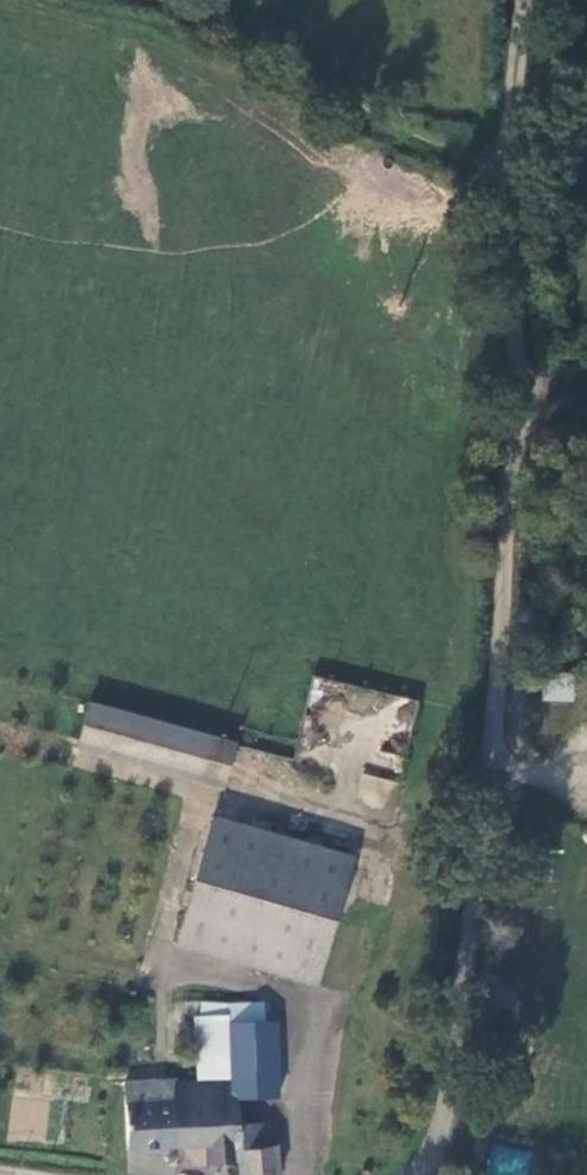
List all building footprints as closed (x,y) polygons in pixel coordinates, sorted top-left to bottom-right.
[(232,735),(0,671),(0,768),(64,785),(69,768),(212,803),(232,735)] [(573,701),(574,674),(544,673),(543,700),(573,701)] [(360,776),(358,804),(390,807),(392,778),(360,776)] [(272,831),(211,813),(177,940),(316,977),(342,885),(388,898),(403,848),(278,810),(272,831)] [(265,1014),(266,992),(230,992),(230,1015),(265,1014)] [(276,1014),(265,1014),(230,1015),(230,1019),(230,1068),(231,1087),(241,1087),(276,1085),(276,1014)] [(231,1087),(230,1068),(168,1072),(169,1092),(125,1093),(126,1139),(209,1136),(211,1154),(242,1153),(243,1167),(280,1165),(280,1135),(268,1135),(241,1136),(241,1095),(241,1087),(231,1087)] [(124,1074),(125,1093),(169,1092),(168,1072),(124,1074)] [(267,1094),(241,1095),(241,1136),(268,1135),(267,1094)] [(529,1148),(489,1144),(486,1174),(526,1174),(529,1148)]
